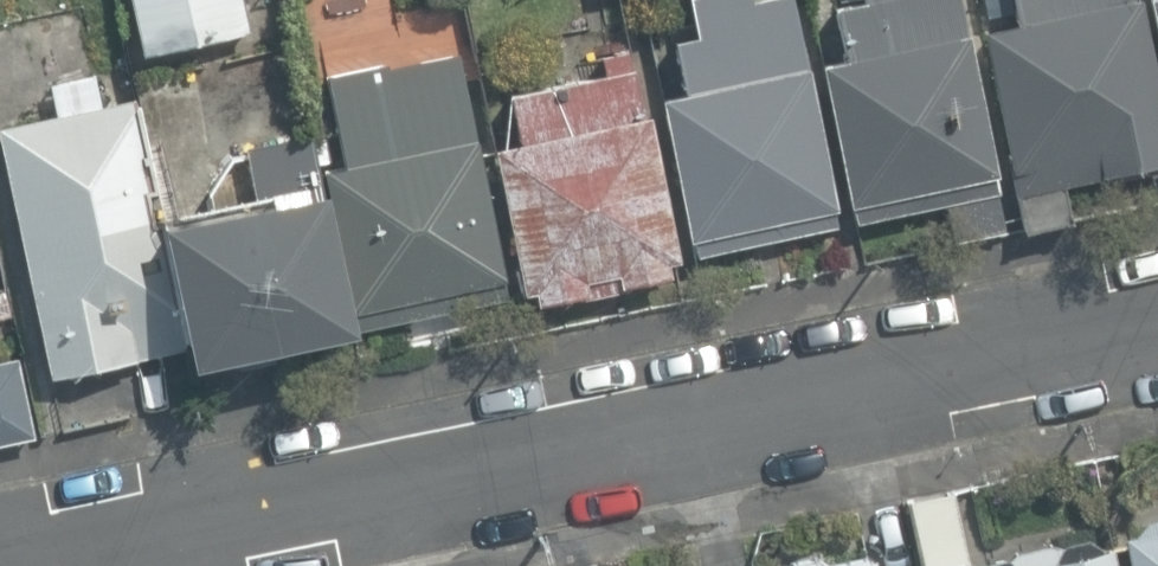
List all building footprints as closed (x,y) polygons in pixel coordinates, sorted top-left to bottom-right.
[(142,55),(250,31),(243,0),(130,0),(142,55)] [(700,253),(836,224),(833,209),(839,207),(794,0),(749,0),(710,9),(711,12),(700,15),(704,33),(677,38),(688,89),(663,95),(694,237),(696,236),(700,253)] [(960,239),(1000,232),(992,194),(1000,193),(969,34),(962,0),(867,0),(868,1),(835,7),(846,59),(823,63),(851,205),(855,204),(858,221),(953,202),(960,239)] [(1028,227),(1069,218),(1062,183),(1157,163),(1157,74),(1143,0),(1015,0),(1020,22),(986,29),(1028,227)] [(1157,43),(1157,0),(1149,0),(1157,43)] [(538,290),(540,301),(673,274),(670,260),(681,257),(651,112),(644,113),(631,48),(602,54),(606,74),(514,92),(523,140),(497,145),(526,290),(537,288),(538,290)] [(358,310),(361,326),(507,294),(504,279),(508,279),(459,51),(390,66),(389,61),(329,74),(348,163),(327,167),(358,310)] [(94,73),(51,82),(58,116),(0,128),(0,134),(50,375),(187,347),(135,98),(100,105),(94,73)] [(168,223),(197,361),(357,328),(327,188),(322,189),(311,133),(248,146),(260,203),(168,223)] [(11,311),(6,287),(0,289),(0,313),(11,311)] [(923,565),(948,565),(969,561),(953,491),(913,500),(913,498),(908,499),(923,565)] [(1148,516),(1135,531),(1125,533),(1132,565),(1157,565),(1157,515),(1148,516)] [(1087,533),(1013,549),(1008,557),(1004,556),(980,561),(978,565),(1117,565),(1113,545),(1101,547),(1087,533)] [(870,551),(804,565),(873,565),(870,551)]
